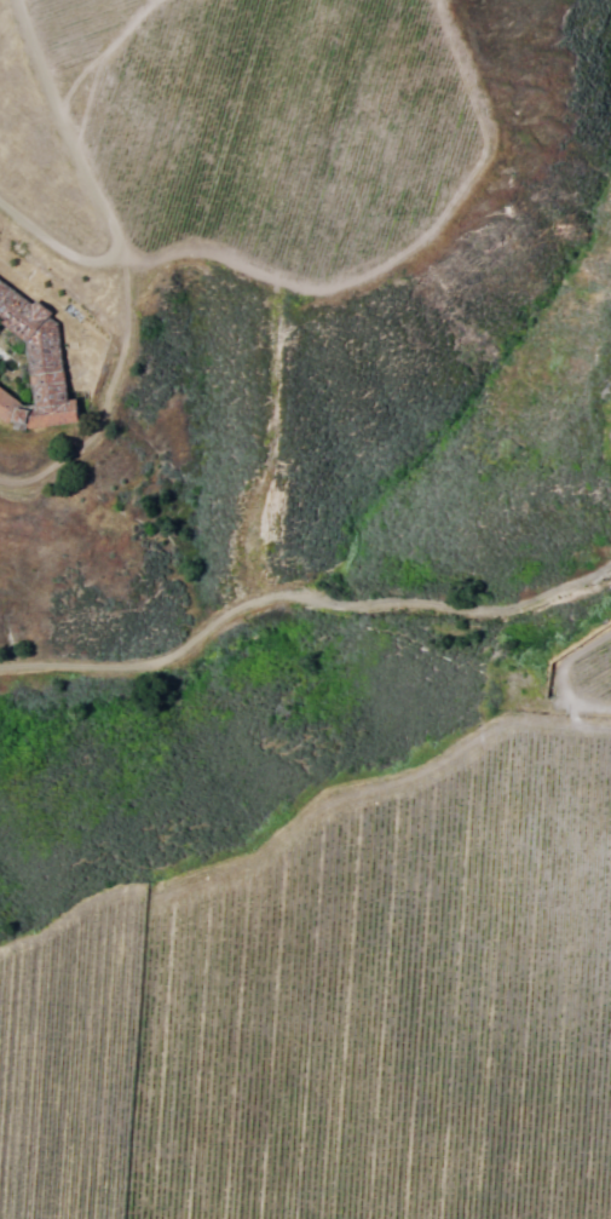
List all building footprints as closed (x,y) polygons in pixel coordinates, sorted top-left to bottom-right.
[(0,282),(0,415),(11,422),(15,421),(31,430),(80,418),(69,402),(47,311),(0,282)]
